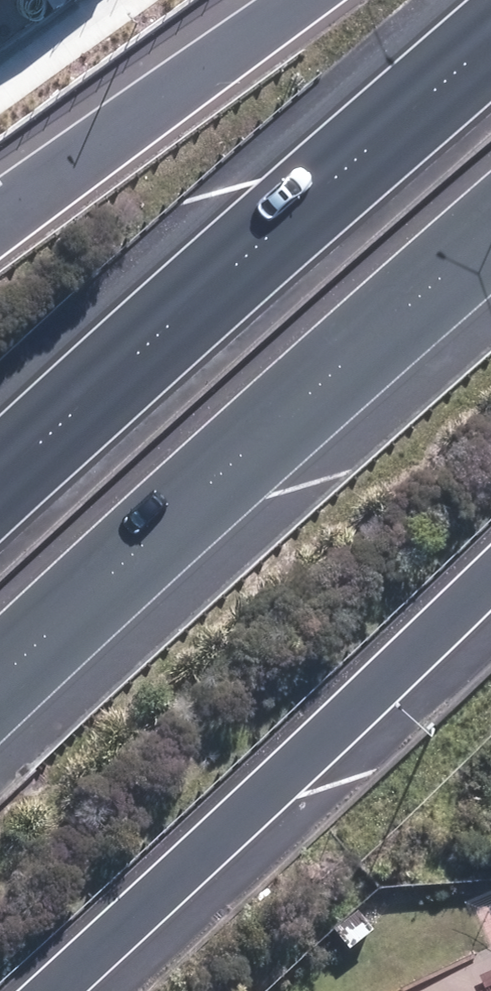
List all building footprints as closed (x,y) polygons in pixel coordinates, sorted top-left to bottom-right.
[(60,0),(0,0),(0,31),(9,41),(60,0)]
